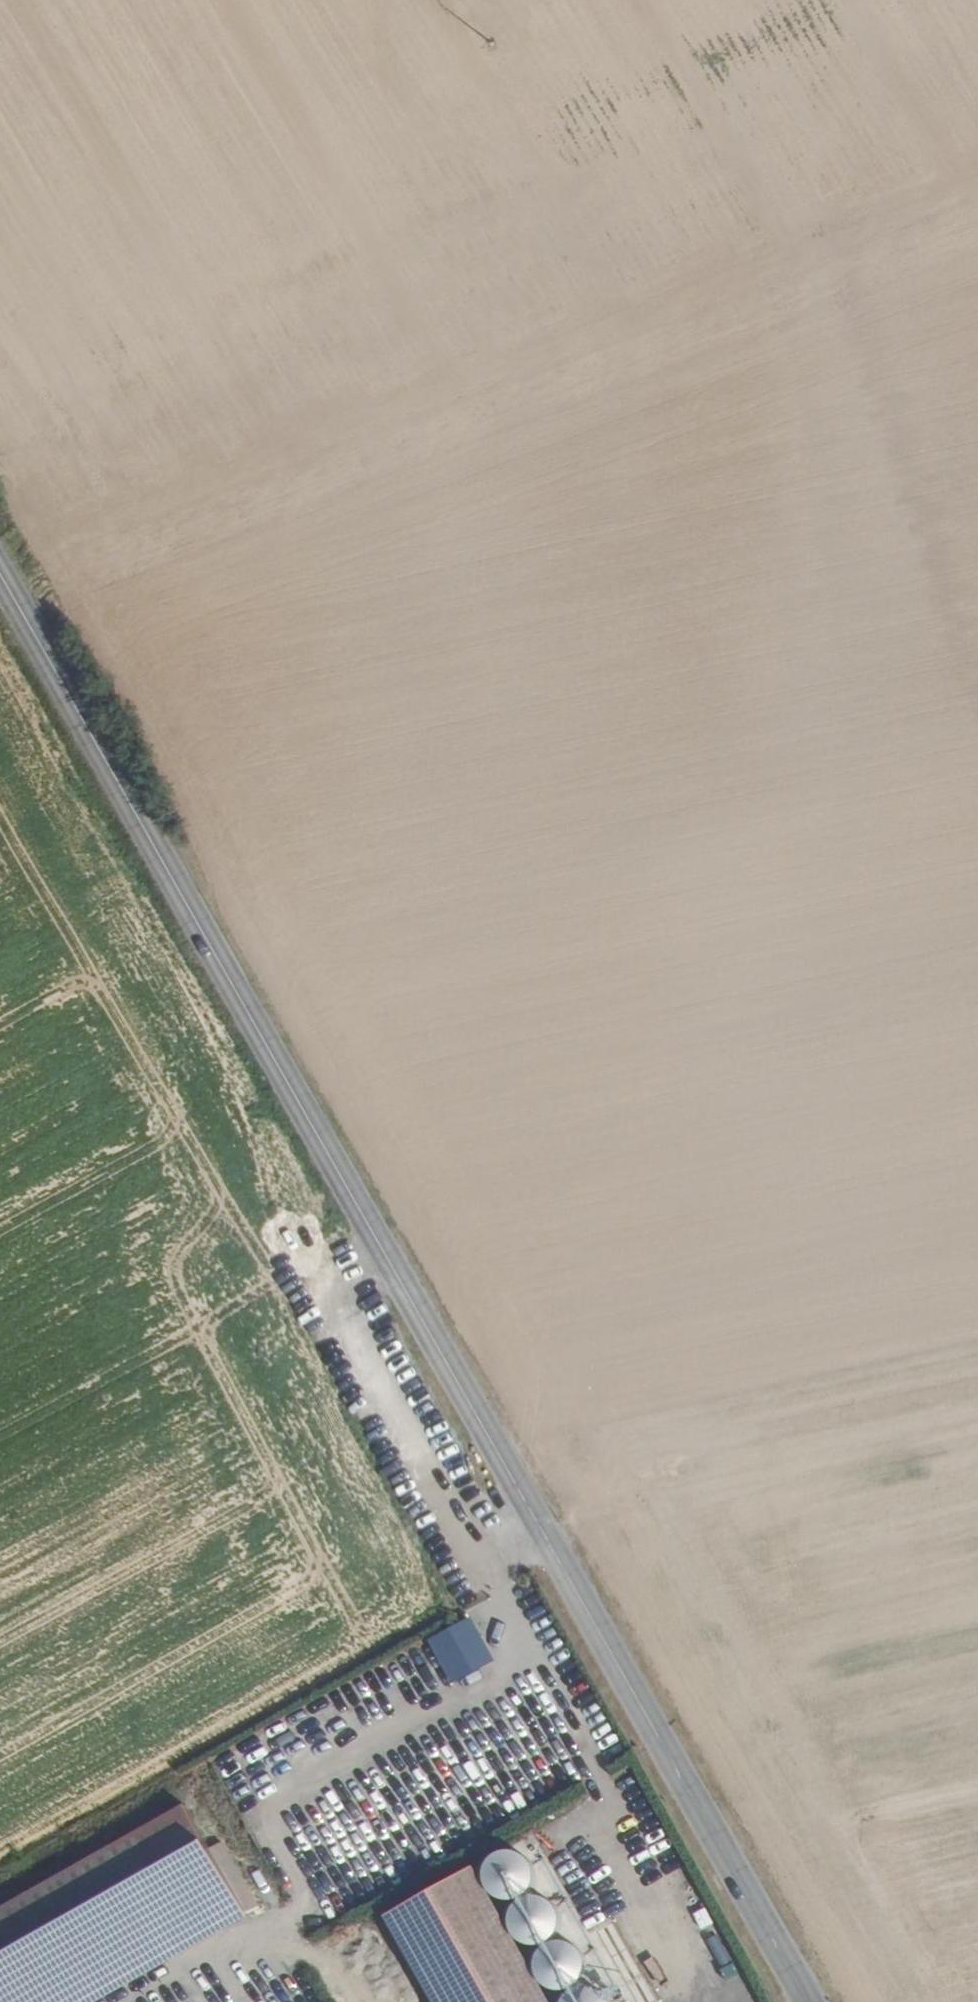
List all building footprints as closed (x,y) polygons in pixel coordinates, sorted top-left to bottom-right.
[(427,1638),(447,1682),(496,1660),(477,1616),(427,1638)] [(0,1889),(0,2001),(61,2001),(267,1881),(232,1819),(218,1827),(193,1783),(0,1889)] [(498,1855),(498,1860),(503,1867),(511,1874),(523,1875),(536,1872),(545,1862),(546,1852),(543,1840),(533,1829),(524,1828),(516,1829),(510,1831),(502,1837),(501,1843),(499,1847),(498,1855)] [(494,1845),(487,1848),(484,1842),(396,1892),(424,1941),(459,2001),(574,2001),(559,1973),(521,1907),(501,1871),(494,1845)] [(562,1877),(553,1873),(546,1872),(534,1878),(527,1885),(522,1900),(526,1911),(538,1920),(545,1921),(554,1920),(563,1914),(571,1903),(570,1892),(567,1882),(562,1877)] [(579,1918),(566,1918),(557,1922),(550,1936),(549,1951),(557,1961),(568,1967),(580,1966),(592,1958),(598,1950),(596,1930),(587,1921),(579,1918)] [(591,1964),(584,1969),(577,1976),(575,1990),(577,2000),(579,2001),(619,2001),(622,1996),(624,1985),(617,1970),(608,1965),(591,1964)]
